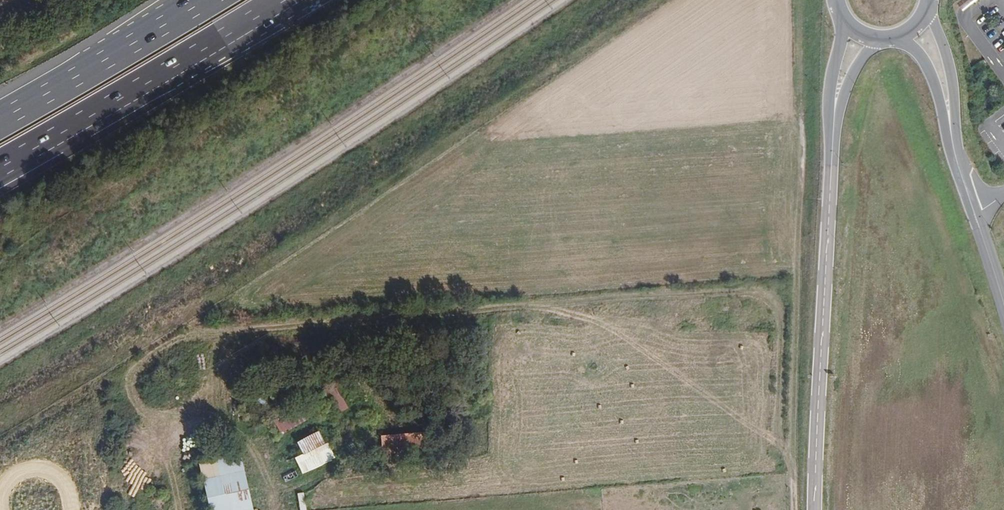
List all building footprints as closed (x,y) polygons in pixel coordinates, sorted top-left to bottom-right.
[(303,411),(276,418),(280,431),(307,424),(303,411)] [(295,442),(301,453),(294,459),(305,477),(336,459),(320,431),(295,442)] [(425,434),(382,435),(382,454),(425,454),(425,434)] [(240,452),(226,455),(199,461),(210,509),(253,509),(240,452)] [(298,495),(301,509),(307,509),(304,493),(298,495)]
